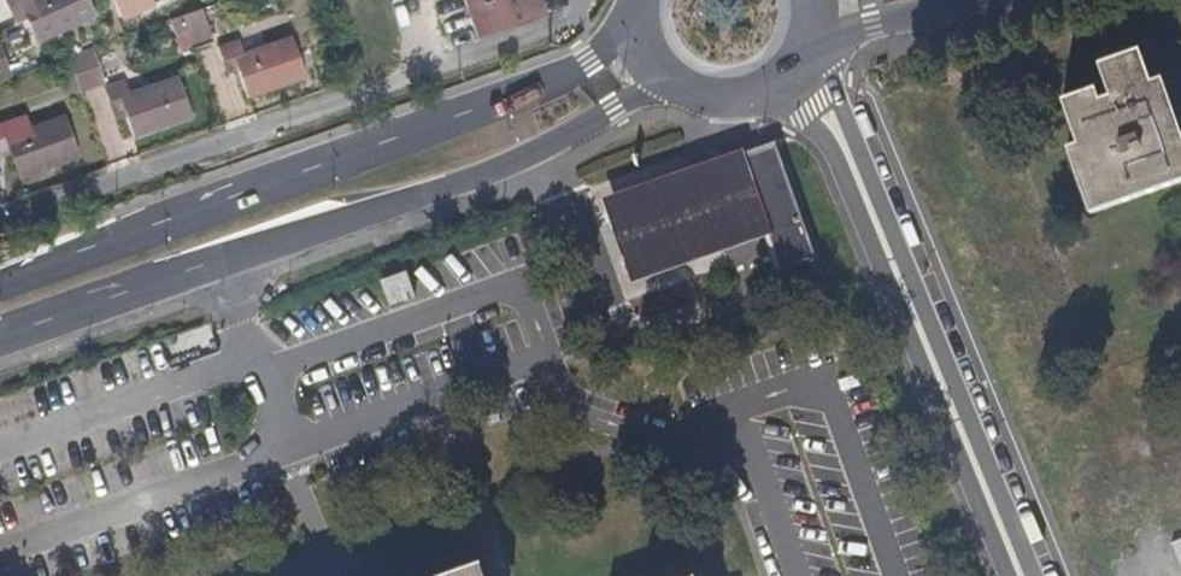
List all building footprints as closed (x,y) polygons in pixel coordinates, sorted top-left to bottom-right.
[(80,0),(1,0),(5,9),(15,5),(21,20),(31,43),(88,18),(80,0)] [(133,0),(110,0),(118,16),(136,7),(133,0)] [(471,39),(508,26),(540,14),(538,9),(535,0),(457,0),(471,39)] [(21,20),(15,5),(5,9),(12,24),(21,20)] [(209,41),(197,8),(176,16),(188,49),(209,41)] [(300,77),(286,35),(239,52),(234,38),(213,46),(218,61),(228,57),(234,72),(242,97),(300,77)] [(100,83),(88,49),(63,58),(72,81),(75,90),(75,92),(100,83)] [(1088,215),(1180,183),(1180,131),(1163,78),(1152,82),(1140,50),(1098,64),(1110,98),(1099,102),(1095,90),(1062,102),(1077,145),(1065,149),(1088,215)] [(234,72),(228,57),(218,61),(223,75),(234,72)] [(72,81),(63,58),(53,62),(65,93),(75,90),(72,81)] [(126,93),(121,80),(109,84),(100,88),(105,101),(115,98),(119,110),(128,138),(187,118),(172,76),(156,82),(126,93)] [(119,110),(115,98),(105,101),(110,113),(119,110)] [(58,117),(12,134),(7,120),(0,122),(0,138),(1,138),(6,152),(15,178),(53,165),(73,157),(58,117)] [(803,262),(768,154),(597,208),(622,288),(765,243),(774,272),(803,262)] [(409,296),(401,273),(379,280),(387,304),(392,303),(394,308),(407,304),(406,298),(409,296)] [(1170,544),(1180,571),(1180,539),(1170,544)] [(477,565),(447,575),(482,575),(477,565)]
